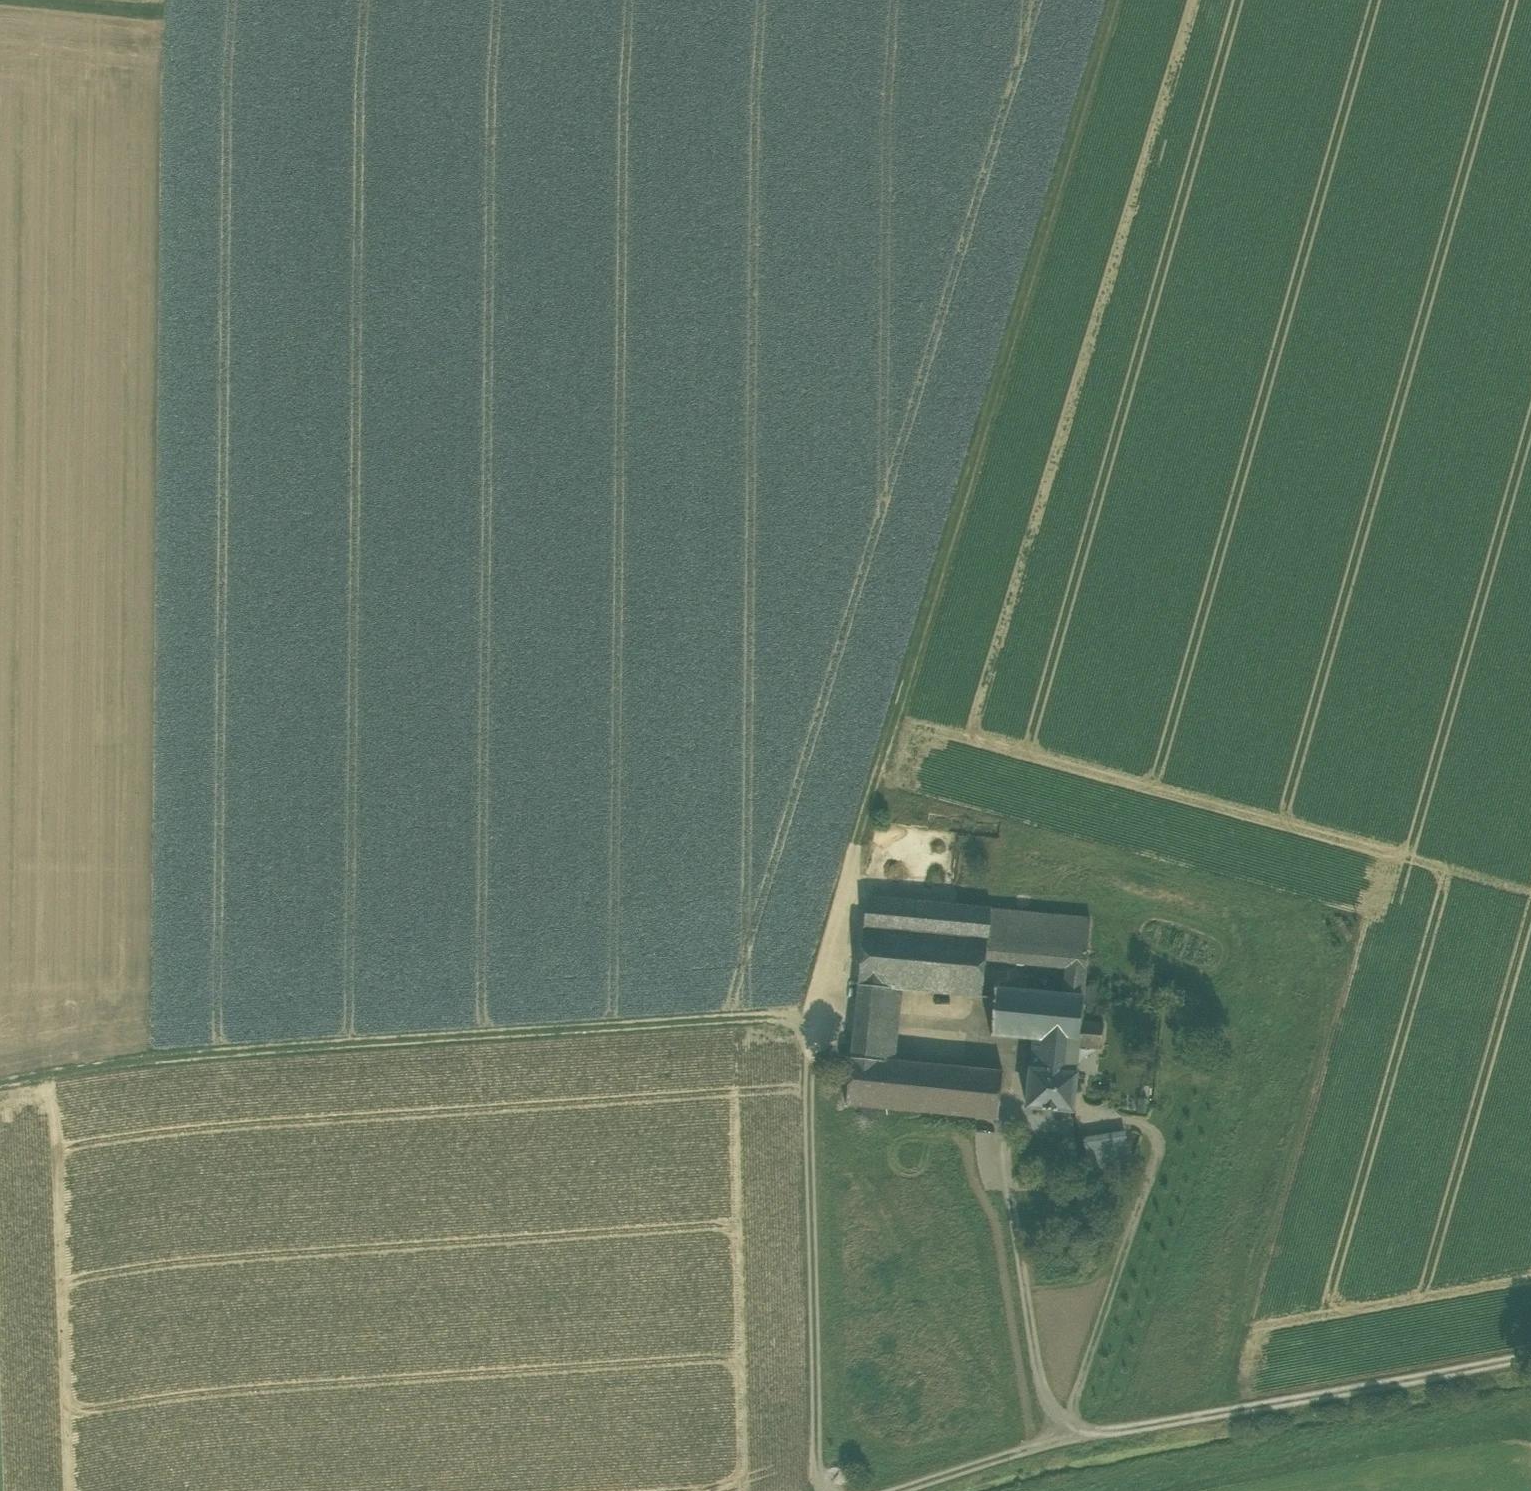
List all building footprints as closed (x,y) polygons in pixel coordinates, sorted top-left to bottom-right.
[(867,897),(864,931),(988,943),(992,909),(867,897)] [(1030,912),(992,909),(988,943),(986,961),(1067,969),(1064,996),(996,990),(992,1037),(1034,1041),(1079,1047),(1081,1024),(1083,1004),(1084,988),(1090,918),(1030,912)] [(864,931),(857,1006),(900,1011),(903,991),(979,998),(984,985),(986,961),(988,943),(864,931)] [(1100,989),(1084,988),(1083,1004),(1098,1006),(1100,989)] [(857,1006),(855,1026),(898,1031),(900,1011),(857,1006)] [(1081,1024),(1079,1047),(1100,1049),(1103,1026),(1081,1024)] [(895,1061),(898,1031),(855,1026),(847,1106),(986,1120),(998,1121),(1003,1073),(895,1061)] [(1072,1113),(1079,1047),(1034,1041),(1027,1109),(1072,1113)] [(1084,1141),(1089,1175),(1131,1168),(1125,1134),(1084,1141)]
